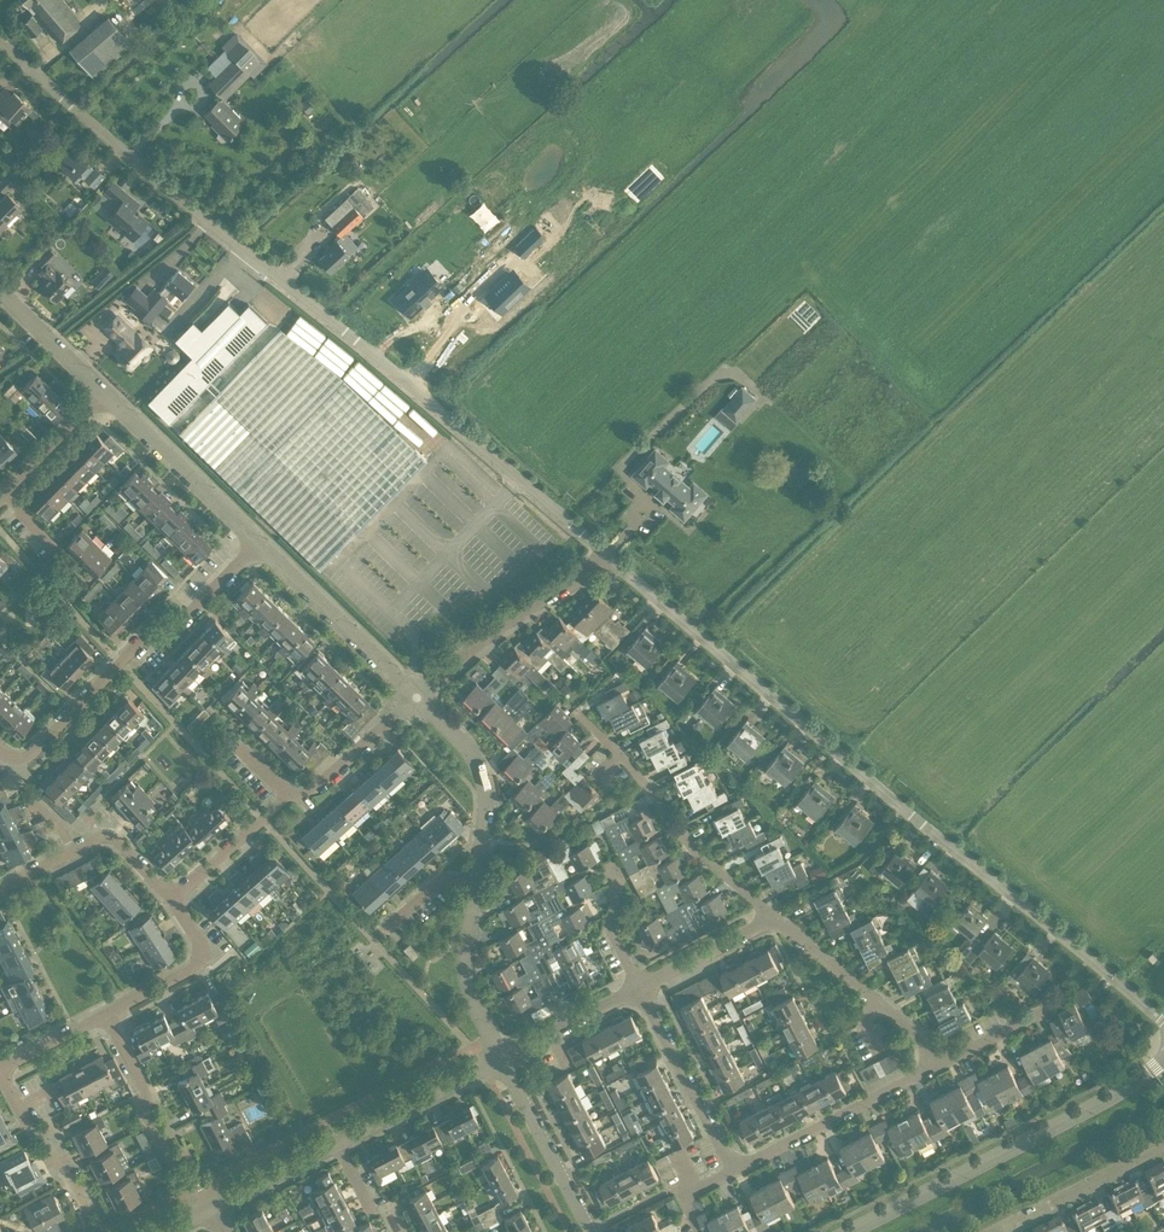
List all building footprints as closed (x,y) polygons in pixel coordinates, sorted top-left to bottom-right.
[(28,4),(34,11),(33,12),(21,23),(31,36),(32,35),(37,40),(45,34),(40,29),(43,27),(36,19),(38,18),(52,34),(76,14),(64,0),(25,0),(28,4)] [(108,15),(69,48),(93,76),(132,43),(108,15)] [(215,101),(203,113),(212,122),(210,124),(218,132),(216,136),(222,141),(226,139),(226,140),(242,124),(236,118),(239,115),(224,100),(251,73),(254,76),(268,62),(236,31),(222,45),(224,48),(206,67),(215,75),(208,82),(219,93),(214,99),(215,101)] [(0,93),(0,108),(1,106),(18,120),(31,105),(14,91),(9,96),(2,90),(0,93)] [(307,98),(301,104),(308,113),(315,107),(307,98)] [(59,141),(49,154),(58,162),(80,181),(85,176),(95,185),(105,172),(95,164),(94,165),(76,150),(73,154),(59,141)] [(0,180),(0,188),(5,193),(15,182),(6,174),(0,180)] [(113,179),(104,190),(120,203),(108,218),(133,238),(149,219),(135,208),(141,202),(113,179)] [(357,187),(324,217),(342,236),(374,206),(357,187)] [(0,200),(0,232),(1,232),(8,225),(6,223),(22,207),(7,193),(0,200)] [(490,207),(476,222),(495,238),(508,224),(490,207)] [(502,248),(519,230),(513,223),(495,242),(502,248)] [(536,226),(514,247),(524,258),(532,250),(531,249),(543,238),(544,239),(546,237),(536,226)] [(328,251),(320,259),(331,271),(349,254),(348,254),(352,250),(345,243),(341,246),(335,240),(326,249),(328,251)] [(50,249),(38,261),(44,266),(39,270),(48,279),(41,286),(56,301),(63,293),(61,291),(71,281),(68,277),(69,276),(63,270),(62,271),(50,259),(55,254),(50,249)] [(100,273),(106,280),(115,273),(109,265),(100,273)] [(170,300),(178,291),(183,295),(193,282),(178,269),(160,291),(155,287),(148,295),(136,285),(124,299),(135,309),(149,320),(168,298),(170,300)] [(424,270),(395,298),(411,315),(423,303),(425,305),(426,304),(431,299),(432,299),(430,297),(440,287),(424,270)] [(510,273),(489,293),(494,298),(492,300),(501,310),(527,285),(518,275),(515,278),(510,273)] [(273,319),(277,315),(254,293),(250,298),(273,319)] [(192,355),(148,401),(169,422),(267,321),(248,303),(239,312),(228,301),(192,337),(184,329),(174,338),(192,355)] [(116,315),(105,326),(122,342),(122,348),(117,353),(130,367),(151,346),(137,332),(136,334),(116,315)] [(322,568),(427,457),(284,324),(182,433),(224,472),(229,454),(237,456),(231,451),(236,446),(232,440),(239,447),(240,444),(250,438),(255,448),(257,443),(286,453),(284,458),(289,459),(285,461),(299,466),(319,502),(322,502),(318,507),(331,511),(327,521),(341,526),(334,545),(330,548),(322,545),(319,548),(291,539),(322,568)] [(34,398),(48,383),(37,373),(23,387),(21,384),(18,387),(13,382),(3,393),(9,398),(10,397),(14,401),(18,401),(20,399),(23,398),(28,403),(34,397),(34,398)] [(58,394),(48,383),(34,398),(34,397),(28,403),(39,414),(44,408),(58,394)] [(742,385),(722,409),(737,422),(757,397),(742,385)] [(376,392),(370,398),(408,438),(414,432),(376,392)] [(58,394),(44,408),(55,418),(69,404),(58,394)] [(20,433),(26,427),(21,422),(15,428),(20,433)] [(38,438),(26,427),(20,433),(32,444),(38,438)] [(7,455),(9,457),(16,450),(0,433),(0,462),(7,455)] [(87,445),(103,460),(112,451),(117,456),(124,449),(109,435),(103,441),(95,433),(90,438),(92,440),(87,445)] [(103,460),(87,445),(82,450),(80,448),(76,452),(95,470),(103,460)] [(657,448),(635,473),(648,484),(652,480),(661,488),(659,491),(666,497),(669,494),(678,502),(674,507),(686,518),(705,497),(666,463),(670,459),(657,448)] [(95,470),(76,452),(72,456),(74,458),(69,463),(85,479),(95,470)] [(129,461),(120,470),(124,475),(133,466),(129,461)] [(85,479),(69,463),(64,469),(62,466),(58,471),(76,488),(85,479)] [(76,488),(58,471),(54,475),(56,477),(51,482),(67,498),(76,488)] [(129,496),(147,478),(143,474),(140,476),(135,471),(120,487),(129,496)] [(108,482),(112,487),(119,480),(115,475),(108,482)] [(152,482),(147,478),(129,496),(139,505),(154,489),(149,484),(152,482)] [(44,485),(40,490),(58,507),(67,498),(51,482),(46,487),(44,485)] [(112,487),(108,482),(101,489),(106,494),(112,487)] [(154,489),(139,505),(148,515),(166,496),(162,492),(159,494),(154,489)] [(58,507),(40,490),(36,494),(38,496),(33,501),(49,517),(58,507)] [(96,494),(89,501),(94,506),(101,498),(96,494)] [(166,496),(148,515),(157,523),(173,507),(169,503),(170,500),(166,496)] [(94,506),(89,501),(83,508),(88,512),(94,506)] [(112,515),(116,510),(109,503),(104,508),(112,515)] [(173,507),(157,523),(167,533),(184,514),(180,510),(178,512),(173,507)] [(116,510),(112,515),(118,521),(123,516),(116,510)] [(105,524),(110,519),(103,512),(98,517),(105,524)] [(78,513),(71,520),(76,524),(83,517),(78,513)] [(189,518),(184,514),(167,533),(176,542),(192,526),(187,521),(189,518)] [(110,519),(105,524),(112,530),(117,526),(110,519)] [(76,524),(71,520),(65,527),(69,531),(76,524)] [(130,533),(135,529),(127,521),(123,526),(130,533)] [(197,531),(192,526),(176,542),(185,551),(203,532),(199,528),(197,531)] [(74,556),(92,538),(82,528),(66,544),(72,549),(70,552),(74,556)] [(135,529),(130,533),(137,540),(141,535),(135,529)] [(121,530),(116,535),(124,543),(129,538),(121,530)] [(203,532),(185,551),(195,560),(211,544),(205,539),(207,537),(203,532)] [(92,538),(74,556),(78,560),(81,558),(86,563),(101,547),(92,538)] [(154,546),(153,546),(146,540),(142,544),(149,551),(154,546)] [(159,541),(153,546),(154,546),(149,551),(155,558),(160,553),(158,551),(160,549),(161,548),(161,546),(161,545),(160,544),(159,541)] [(101,547),(86,563),(90,568),(88,570),(93,575),(111,556),(101,547)] [(4,568),(9,572),(12,568),(17,573),(23,567),(6,550),(0,556),(0,555),(0,572),(4,568)] [(127,551),(120,558),(124,562),(131,555),(127,551)] [(167,569),(172,564),(165,557),(160,562),(167,569)] [(135,578),(151,593),(156,588),(158,590),(163,585),(160,582),(167,575),(152,560),(135,578)] [(115,563),(108,569),(113,574),(120,567),(115,563)] [(172,564),(167,569),(174,576),(179,571),(172,564)] [(113,574),(108,569),(102,576),(106,581),(113,574)] [(135,578),(126,587),(145,605),(149,601),(147,598),(151,593),(135,578)] [(18,581),(13,587),(17,591),(23,586),(18,581)] [(90,588),(95,593),(102,586),(97,581),(90,588)] [(242,613),(264,590),(254,581),(237,597),(235,600),(242,606),(238,610),(242,613)] [(17,591),(13,587),(7,592),(12,597),(17,591)] [(126,587),(117,596),(133,612),(138,607),(140,609),(145,605),(126,587)] [(95,593),(90,588),(84,595),(88,600),(95,593)] [(274,600),(264,590),(242,613),(246,617),(250,613),(256,619),(274,600)] [(596,590),(583,604),(620,641),(631,630),(624,624),(621,627),(606,612),(612,606),(596,590)] [(0,600),(0,609),(9,601),(4,596),(0,600)] [(133,612),(117,596),(108,606),(126,624),(130,619),(128,617),(133,612)] [(274,600),(256,619),(263,625),(258,630),(262,633),(284,610),(274,600)] [(574,621),(570,627),(583,640),(594,629),(613,648),(620,641),(583,604),(570,617),(574,621)] [(126,624),(108,606),(98,616),(114,631),(120,626),(122,628),(126,624)] [(294,619),(284,610),(262,633),(265,636),(269,632),(275,638),(294,619)] [(205,629),(228,651),(232,648),(224,641),(231,634),(215,618),(205,629)] [(583,640),(570,627),(569,627),(560,618),(547,631),(552,636),(548,641),(564,657),(574,646),(584,657),(592,649),(583,640)] [(304,630),(294,619),(275,638),(282,645),(278,649),(282,652),(304,630)] [(57,622),(51,628),(56,633),(62,627),(57,622)] [(646,627),(625,651),(631,656),(634,653),(648,665),(664,645),(649,634),(651,631),(646,627)] [(205,629),(196,639),(211,654),(217,649),(228,659),(231,655),(228,652),(228,651),(205,629)] [(315,640),(304,630),(282,652),(285,655),(287,654),(296,663),(316,643),(314,641),(315,640)] [(530,650),(525,655),(538,669),(549,658),(562,670),(569,662),(564,657),(548,641),(538,632),(525,645),(530,650)] [(68,652),(84,667),(94,657),(91,654),(96,649),(80,634),(66,650),(68,652)] [(44,636),(39,641),(44,646),(43,646),(47,649),(51,645),(50,642),(44,636)] [(196,639),(186,649),(209,671),(212,668),(205,661),(211,654),(196,639)] [(44,646),(39,641),(33,647),(38,651),(43,646),(44,646)] [(9,650),(3,644),(0,647),(0,651),(4,655),(9,650)] [(507,664),(502,669),(501,670),(509,678),(512,681),(515,683),(526,672),(539,684),(546,677),(538,669),(525,655),(515,646),(502,659),(507,664)] [(186,649),(176,659),(192,675),(198,668),(206,675),(209,671),(186,649)] [(9,650),(4,655),(9,660),(14,655),(9,650)] [(307,683),(329,660),(319,650),(302,666),(310,674),(304,680),(307,683)] [(591,651),(586,656),(593,663),(598,658),(591,651)] [(68,652),(59,661),(75,677),(84,667),(68,652)] [(193,689),(185,681),(192,675),(176,659),(167,669),(190,692),(193,689)] [(329,660),(307,683),(310,686),(314,682),(321,689),(339,670),(329,660)] [(677,660),(656,685),(663,690),(665,688),(679,699),(695,680),(681,667),(683,665),(677,660)] [(75,677),(59,661),(50,670),(47,667),(41,673),(55,687),(61,682),(66,686),(75,677)] [(23,673),(27,668),(22,662),(17,667),(23,673)] [(501,670),(502,669),(498,666),(493,672),(496,675),(481,691),(475,685),(460,701),(473,714),(478,709),(491,696),(509,678),(501,670)] [(27,668),(23,673),(28,678),(33,673),(27,668)] [(187,696),(190,692),(167,669),(156,680),(157,681),(153,686),(152,687),(163,698),(169,705),(176,698),(175,698),(181,691),(187,696)] [(349,680),(339,670),(321,689),(320,690),(327,696),(324,700),(327,703),(349,680)] [(42,691),(46,686),(40,680),(36,685),(42,691)] [(349,680),(327,703),(330,706),(334,703),(337,700),(343,706),(359,689),(349,680)] [(611,714),(639,700),(638,698),(628,704),(622,691),(629,688),(625,680),(606,690),(610,696),(600,701),(608,716),(611,714)] [(235,708),(257,685),(254,682),(248,688),(240,681),(224,697),(235,708)] [(260,687),(257,685),(235,708),(245,717),(261,701),(253,694),(260,687)] [(46,686),(42,691),(47,696),(52,691),(46,686)] [(698,708),(695,711),(701,715),(703,712),(717,724),(733,705),(719,693),(721,690),(716,686),(698,708)] [(491,696),(478,709),(483,714),(478,720),(491,732),(528,695),(520,688),(502,706),(491,696)] [(359,689),(343,706),(350,712),(344,719),(347,722),(352,717),(357,712),(362,707),(368,701),(369,701),(370,700),(359,689)] [(0,696),(0,715),(14,701),(4,692),(0,696)] [(125,693),(114,705),(133,723),(136,726),(140,722),(137,719),(144,712),(125,693)] [(528,695),(491,733),(504,745),(506,744),(512,749),(514,747),(526,735),(525,734),(528,731),(517,721),(535,703),(528,695)] [(267,708),(261,701),(245,717),(255,727),(282,700),(278,696),(274,701),(267,708)] [(284,702),(282,700),(255,727),(265,737),(281,721),(274,714),(280,707),(284,702)] [(647,714),(639,700),(611,714),(618,728),(628,723),(631,730),(650,720),(647,714)] [(14,701),(0,715),(0,719),(8,726),(23,710),(14,701)] [(379,711),(369,701),(368,701),(362,707),(373,717),(379,711)] [(574,723),(568,717),(570,715),(557,703),(529,732),(528,731),(525,734),(526,735),(537,745),(538,745),(545,752),(568,729),(571,726),(574,723)] [(114,705),(103,715),(123,734),(122,734),(126,737),(129,733),(126,730),(133,723),(114,705)] [(362,707),(357,712),(368,722),(373,717),(362,707)] [(33,719),(23,710),(8,726),(18,735),(33,719)] [(368,722),(357,712),(352,717),(363,728),(368,722)] [(103,715),(93,727),(112,745),(115,748),(119,744),(116,741),(122,734),(123,734),(103,715)] [(352,717),(347,722),(358,733),(363,728),(352,717)] [(287,727),(281,721),(265,737),(275,746),(300,721),(296,718),(287,727)] [(652,751),(670,742),(664,728),(670,725),(666,718),(647,728),(651,734),(641,739),(649,753),(652,752),(652,751)] [(746,719),(725,745),(731,750),(734,747),(748,758),(765,739),(750,726),(752,724),(746,719)] [(303,724),(300,721),(275,746),(285,756),(301,740),(294,734),(300,727),(303,724)] [(347,722),(346,724),(341,729),(351,739),(358,733),(347,722)] [(93,727),(82,737),(102,756),(105,759),(109,755),(106,752),(112,745),(93,727)] [(146,736),(150,740),(154,736),(145,727),(140,732),(145,736),(146,736)] [(545,752),(537,761),(544,768),(557,755),(567,765),(568,766),(581,752),(575,746),(580,741),(568,729),(545,752)] [(146,736),(145,736),(136,747),(140,751),(150,740),(146,736)] [(102,756),(82,737),(72,748),(73,749),(93,769),(93,768),(94,770),(98,766),(95,763),(102,756)] [(310,751),(314,746),(317,744),(313,740),(307,747),(301,740),(285,756),(295,766),(299,763),(305,757),(310,751)] [(330,752),(331,751),(325,746),(320,741),(319,740),(317,744),(314,746),(326,757),(330,752)] [(671,742),(670,742),(652,751),(652,752),(660,766),(669,762),(672,768),(691,758),(687,751),(681,754),(674,740),(671,742)] [(512,749),(497,764),(503,769),(501,770),(515,783),(524,774),(537,761),(545,752),(538,745),(537,745),(525,757),(514,747),(512,749)] [(766,766),(764,769),(770,775),(773,771),(786,783),(803,764),(788,751),(790,749),(785,745),(766,766)] [(314,746),(310,751),(321,762),(326,757),(314,746)] [(136,747),(125,758),(129,762),(140,751),(136,747)] [(388,754),(370,771),(389,791),(416,767),(399,748),(390,756),(388,754)] [(93,769),(73,749),(63,760),(82,779),(85,782),(89,779),(86,776),(93,769)] [(310,751),(305,757),(316,767),(321,762),(310,751)] [(568,766),(567,765),(562,770),(575,783),(564,794),(571,800),(581,811),(587,805),(589,807),(602,793),(577,769),(587,758),(581,752),(568,766)] [(707,782),(700,768),(713,762),(707,756),(703,758),(675,772),(678,779),(685,793),(689,792),(707,782)] [(316,767),(305,757),(299,763),(310,773),(316,767)] [(129,762),(125,758),(115,768),(119,772),(129,762)] [(82,779),(63,760),(52,771),(72,791),(75,793),(78,789),(75,787),(82,779)] [(115,768),(104,779),(108,783),(119,772),(115,768)] [(72,791),(52,771),(41,783),(59,800),(53,805),(71,822),(76,816),(64,804),(68,800),(65,798),(72,791)] [(370,771),(352,786),(371,807),(389,791),(370,771)] [(515,783),(514,782),(507,789),(513,795),(512,797),(524,809),(525,810),(540,795),(556,779),(548,771),(535,784),(524,774),(515,783)] [(202,774),(191,784),(195,788),(206,778),(202,774)] [(805,791),(795,803),(801,809),(803,806),(817,817),(833,798),(819,786),(821,784),(815,779),(810,774),(799,787),(805,791)] [(108,783),(104,779),(93,790),(98,795),(108,783)] [(126,811),(146,792),(139,784),(136,786),(131,780),(113,796),(126,811)] [(707,782),(689,792),(696,806),(705,801),(709,807),(727,798),(724,791),(718,795),(711,780),(707,782)] [(352,786),(335,802),(354,822),(371,807),(352,786)] [(197,810),(215,831),(231,818),(222,808),(229,802),(216,787),(209,794),(214,799),(208,805),(205,802),(197,810)] [(98,795),(93,790),(83,801),(87,806),(98,795)] [(6,792),(0,796),(0,804),(4,802),(10,799),(6,792)] [(146,792),(126,811),(140,826),(158,810),(152,803),(155,801),(146,792)] [(525,810),(524,809),(522,811),(529,817),(528,818),(540,831),(571,800),(564,794),(563,793),(551,805),(540,795),(525,810)] [(728,830),(746,820),(739,807),(746,804),(742,797),(723,806),(726,812),(717,817),(725,831),(728,830)] [(87,806),(83,801),(77,808),(81,812),(87,806)] [(0,804),(0,820),(11,814),(4,802),(0,804)] [(354,822),(335,802),(317,818),(336,838),(354,822)] [(167,808),(172,813),(177,808),(172,804),(167,808)] [(836,825),(833,829),(839,834),(842,831),(856,842),(872,823),(858,811),(860,809),(854,804),(836,825)] [(640,817),(633,821),(629,815),(605,827),(617,850),(641,838),(656,830),(650,818),(652,817),(647,807),(637,812),(640,817)] [(172,813),(167,808),(163,813),(167,817),(172,813)] [(444,808),(422,828),(441,849),(465,827),(451,811),(448,813),(444,808)] [(190,820),(184,826),(197,840),(196,841),(200,845),(200,844),(201,845),(215,831),(197,810),(188,818),(190,820)] [(0,820),(0,836),(17,827),(11,814),(0,820)] [(603,816),(606,824),(613,821),(610,814),(603,816)] [(336,838),(317,818),(300,834),(308,842),(318,854),(336,838)] [(746,821),(746,820),(728,830),(735,844),(745,839),(748,846),(767,836),(763,829),(757,833),(749,819),(746,821)] [(172,826),(164,833),(182,854),(196,841),(200,845),(201,845),(200,844),(200,845),(196,841),(197,840),(184,826),(181,822),(174,828),(172,826)] [(17,827),(0,836),(0,849),(1,851),(35,834),(32,828),(20,832),(17,827)] [(422,828),(405,844),(423,865),(441,849),(422,828)] [(141,829),(133,837),(138,842),(146,834),(141,829)] [(182,854),(164,833),(155,841),(157,843),(150,849),(167,868),(182,854)] [(35,834),(1,851),(8,864),(16,860),(18,863),(31,856),(29,853),(30,852),(27,846),(37,839),(35,834)] [(308,842),(300,834),(296,838),(303,846),(308,842)] [(767,868),(785,859),(778,845),(785,842),(782,835),(763,845),(766,851),(757,856),(764,870),(767,868)] [(660,858),(668,853),(659,837),(644,844),(641,838),(617,850),(629,873),(660,858)] [(559,881),(566,877),(566,876),(569,875),(563,862),(572,857),(578,870),(579,871),(582,869),(597,861),(589,844),(574,851),(570,844),(566,838),(546,849),(550,855),(547,857),(559,881)] [(405,844),(387,860),(406,881),(423,865),(405,844)] [(260,848),(249,857),(255,865),(267,856),(260,848)] [(884,851),(870,867),(878,874),(882,869),(900,884),(916,864),(898,849),(892,857),(884,851)] [(262,863),(279,882),(290,873),(294,878),(298,874),(290,865),(286,868),(273,854),(262,863)] [(657,888),(680,876),(686,873),(678,856),(663,864),(660,858),(629,873),(642,896),(657,888)] [(534,880),(527,867),(508,876),(517,894),(532,886),(535,892),(535,893),(543,889),(559,881),(547,857),(537,862),(543,875),(534,880)] [(94,858),(87,861),(94,874),(100,871),(94,858)] [(785,859),(767,868),(775,883),(784,879),(787,885),(795,881),(799,887),(809,882),(805,876),(808,874),(801,861),(793,866),(789,858),(785,859)] [(406,881),(387,860),(370,875),(389,896),(406,881)] [(87,877),(94,874),(87,861),(82,864),(80,864),(87,877)] [(262,863),(252,872),(269,891),(268,892),(275,899),(279,895),(273,888),(279,882),(262,863)] [(810,869),(814,878),(828,872),(824,863),(810,869)] [(81,881),(87,877),(80,864),(79,865),(74,868),(81,881)] [(105,903),(126,884),(111,867),(90,886),(105,903)] [(75,884),(81,881),(74,868),(68,871),(75,884)] [(931,870),(915,889),(906,899),(917,908),(926,898),(933,904),(950,885),(931,870)] [(68,871),(62,874),(68,887),(75,884),(68,871)] [(252,872),(241,882),(258,901),(268,892),(269,891),(252,872)] [(54,878),(53,879),(60,891),(68,887),(62,874),(54,878)] [(559,881),(543,889),(554,911),(563,907),(565,906),(559,893),(568,888),(575,901),(593,892),(584,874),(569,882),(566,877),(559,881)] [(389,896),(370,875),(352,891),(371,912),(389,896)] [(683,882),(680,876),(657,888),(668,911),(667,911),(667,912),(677,906),(679,906),(672,892),(681,888),(688,901),(701,894),(707,891),(698,875),(683,882)] [(258,901),(241,882),(231,891),(248,910),(258,901)] [(143,902),(126,884),(105,903),(121,921),(143,902)] [(824,917),(846,906),(842,898),(846,895),(840,884),(814,897),(824,917)] [(535,893),(535,892),(532,894),(539,907),(530,912),(523,899),(504,908),(513,925),(528,917),(532,923),(539,920),(554,911),(543,889),(535,893)] [(231,891),(220,900),(237,919),(248,910),(231,891)] [(679,906),(677,906),(689,930),(699,924),(693,912),(702,907),(709,920),(727,910),(719,893),(704,901),(701,894),(688,901),(679,906)] [(237,919),(220,900),(209,910),(226,929),(237,919)] [(970,935),(951,957),(958,963),(964,956),(979,939),(974,935),(988,918),(971,903),(954,922),(970,935)] [(563,907),(554,911),(539,920),(551,943),(555,941),(561,937),(554,924),(563,919),(571,932),(589,922),(581,906),(566,914),(563,907)] [(677,906),(667,912),(674,925),(664,930),(658,916),(638,927),(643,937),(640,944),(649,947),(649,948),(649,949),(650,949),(651,949),(652,948),(654,942),(655,941),(654,939),(662,935),(665,942),(671,939),(676,947),(693,938),(688,930),(689,930),(677,906)] [(846,906),(824,917),(834,936),(851,928),(851,927),(860,923),(854,911),(850,914),(846,906)] [(141,948),(165,932),(151,912),(128,928),(141,948)] [(877,914),(860,923),(851,927),(851,928),(861,947),(882,936),(878,928),(883,926),(877,914)] [(14,931),(7,918),(0,922),(0,938),(14,931)] [(539,920),(532,923),(529,925),(536,938),(527,943),(519,930),(500,939),(509,956),(524,949),(527,955),(531,953),(551,943),(539,920)] [(0,938),(0,954),(20,944),(14,931),(0,938)] [(178,952),(165,932),(141,948),(154,968),(178,952)] [(985,945),(979,939),(964,956),(971,962),(980,951),(998,966),(1014,948),(996,932),(985,945)] [(882,936),(861,947),(871,966),(888,957),(896,953),(891,941),(886,944),(882,936)] [(555,941),(551,943),(531,953),(543,976),(553,970),(553,971),(562,966),(581,956),(573,939),(558,947),(555,941)] [(409,943),(403,948),(413,959),(419,954),(409,943)] [(755,952),(767,975),(783,967),(780,960),(784,958),(776,943),(771,945),(772,947),(762,953),(760,949),(755,952)] [(0,954),(0,959),(5,967),(27,956),(20,944),(0,954)] [(896,953),(888,957),(897,977),(919,966),(915,958),(919,956),(914,944),(896,953)] [(1153,951),(1148,956),(1153,960),(1158,956),(1153,951)] [(767,975),(755,952),(750,954),(752,958),(745,961),(755,981),(767,975)] [(527,955),(521,958),(527,971),(518,976),(511,963),(492,972),(501,989),(516,981),(520,988),(523,986),(533,981),(543,976),(531,953),(527,955)] [(33,969),(27,956),(5,967),(11,979),(11,980),(28,971),(28,972),(33,969)] [(560,983),(553,971),(553,970),(543,976),(555,999),(578,987),(575,980),(590,973),(581,956),(562,966),(569,979),(560,983)] [(1020,961),(1007,975),(1019,985),(1023,980),(1036,991),(1052,972),(1034,956),(1026,966),(1020,961)] [(755,981),(745,961),(738,965),(736,961),(731,964),(743,987),(755,981)] [(743,987),(731,964),(726,966),(728,970),(721,974),(731,993),(743,987)] [(923,964),(919,966),(897,977),(908,997),(925,988),(933,983),(927,972),(923,964)] [(11,980),(11,979),(6,982),(6,983),(0,985),(7,998),(34,984),(28,972),(28,971),(11,980)] [(717,987),(723,984),(716,971),(709,974),(716,987),(717,987)] [(709,974),(703,977),(710,991),(716,987),(709,974)] [(933,983),(925,988),(934,1007),(955,996),(952,989),(956,986),(950,975),(933,983)] [(520,988),(504,996),(513,1012),(528,1005),(531,1011),(555,999),(543,976),(533,981),(540,994),(530,999),(523,986),(520,988)] [(703,977),(696,981),(703,994),(710,991),(703,977)] [(696,981),(690,984),(697,998),(702,995),(703,994),(696,981)] [(40,996),(34,984),(7,998),(13,1010),(19,1007),(19,1008),(40,996)] [(697,998),(690,984),(683,987),(691,1001),(697,998)] [(723,984),(717,987),(722,996),(728,993),(723,984)] [(1074,1002),(1077,1006),(1092,998),(1085,985),(1070,993),(1074,1002)] [(775,990),(778,996),(787,991),(784,986),(775,990)] [(683,987),(677,991),(684,1004),(691,1001),(683,987)] [(778,996),(775,990),(766,995),(769,1001),(778,996)] [(684,1004),(677,991),(671,994),(678,1008),(684,1004)] [(197,995),(192,998),(203,1019),(213,1013),(218,1022),(229,1016),(222,1001),(215,1005),(208,992),(198,997),(197,995)] [(684,1004),(678,1008),(680,1013),(684,1011),(688,1018),(708,1008),(702,995),(697,998),(691,1001),(684,1004)] [(40,996),(19,1008),(26,1021),(29,1027),(49,1017),(45,1010),(47,1009),(40,996)] [(780,1018),(804,1006),(801,1002),(797,1004),(794,996),(774,1007),(780,1018)] [(955,996),(934,1007),(945,1029),(971,1017),(964,1003),(959,1004),(955,996)] [(203,1019),(192,998),(186,1001),(187,1002),(177,1007),(185,1021),(177,1024),(184,1038),(184,1037),(185,1040),(197,1033),(192,1024),(203,1019)] [(752,1003),(755,1008),(764,1004),(760,998),(752,1003)] [(729,1011),(735,1008),(730,999),(725,1002),(729,1011)] [(1077,1006),(1074,1002),(1059,1009),(1062,1015),(1050,1021),(1055,1031),(1063,1045),(1075,1039),(1074,1036),(1075,1035),(1079,1044),(1093,1037),(1088,1028),(1077,1006)] [(755,1008),(752,1003),(742,1008),(745,1013),(755,1008)] [(804,1006),(780,1018),(786,1030),(806,1020),(802,1013),(806,1011),(804,1006)] [(708,1008),(688,1018),(692,1025),(687,1027),(690,1032),(714,1019),(708,1008)] [(735,1008),(729,1011),(734,1020),(740,1017),(735,1008)] [(617,1017),(629,1040),(642,1034),(632,1014),(624,1018),(622,1014),(617,1017)] [(184,1038),(177,1024),(170,1028),(163,1015),(154,1020),(154,1018),(148,1021),(159,1042),(169,1036),(173,1043),(184,1038)] [(615,1023),(608,1027),(618,1046),(629,1040),(617,1017),(613,1019),(615,1023)] [(720,1031),(714,1019),(690,1032),(693,1037),(697,1034),(700,1041),(720,1031)] [(809,1027),(806,1020),(786,1030),(792,1042),(816,1030),(813,1026),(809,1027)] [(159,1042),(148,1021),(142,1024),(143,1026),(133,1030),(141,1044),(134,1047),(141,1060),(152,1054),(149,1047),(159,1042)] [(752,1021),(746,1024),(756,1042),(761,1039),(752,1021)] [(741,1035),(747,1032),(743,1023),(737,1026),(741,1035)] [(618,1046),(608,1027),(600,1030),(598,1026),(594,1029),(606,1052),(618,1046)] [(606,1052),(594,1029),(589,1031),(591,1036),(584,1039),(593,1058),(606,1052)] [(816,1030),(792,1042),(798,1054),(818,1044),(814,1036),(818,1034),(816,1030)] [(720,1031),(700,1041),(704,1049),(700,1051),(702,1055),(733,1040),(732,1038),(725,1041),(720,1031)] [(1071,1052),(1063,1045),(1055,1031),(1049,1035),(1050,1038),(1036,1045),(1050,1072),(1065,1064),(1061,1057),(1071,1052)] [(752,1041),(747,1032),(741,1035),(746,1044),(752,1041)] [(733,1040),(702,1055),(705,1060),(709,1058),(713,1065),(732,1055),(727,1044),(733,1041),(733,1040)] [(571,1055),(585,1047),(581,1041),(567,1048),(571,1055)] [(764,1045),(758,1048),(768,1066),(774,1062),(764,1045)] [(1050,1072),(1036,1045),(1021,1053),(1031,1072),(1025,1075),(1032,1089),(1039,1086),(1036,1079),(1050,1072)] [(754,1059),(760,1056),(755,1046),(749,1050),(754,1059)] [(585,1047),(571,1055),(574,1061),(588,1054),(585,1047)] [(812,1054),(815,1060),(824,1055),(821,1049),(812,1054)] [(899,1066),(906,1062),(899,1049),(892,1052),(899,1066)] [(647,1052),(638,1057),(641,1063),(650,1058),(647,1052)] [(886,1056),(893,1069),(899,1066),(892,1052),(886,1056)] [(588,1054),(574,1061),(578,1067),(591,1060),(588,1054)] [(815,1060),(812,1054),(803,1059),(806,1065),(815,1060)] [(101,1055),(87,1062),(99,1085),(108,1080),(113,1088),(126,1081),(113,1056),(104,1061),(101,1055)] [(184,1096),(205,1085),(209,1083),(203,1072),(208,1070),(215,1066),(209,1055),(188,1066),(191,1073),(178,1080),(182,1089),(181,1090),(184,1096)] [(732,1055),(713,1065),(717,1072),(712,1074),(715,1079),(739,1067),(732,1055)] [(760,1056),(754,1059),(758,1068),(764,1064),(760,1056)] [(886,1072),(893,1069),(886,1056),(879,1059),(886,1072)] [(641,1063),(638,1057),(629,1062),(632,1068),(641,1063)] [(886,1072),(879,1059),(873,1062),(880,1076),(886,1072)] [(87,1062),(73,1070),(85,1092),(87,1096),(92,1093),(90,1089),(99,1085),(87,1062)] [(798,1062),(789,1066),(792,1072),(801,1067),(798,1062)] [(873,1079),(880,1076),(873,1062),(866,1066),(873,1079)] [(644,1086),(667,1073),(665,1069),(661,1070),(657,1063),(637,1073),(644,1086)] [(592,1076),(598,1073),(593,1064),(587,1067),(592,1076)] [(624,1065),(615,1069),(618,1075),(627,1071),(624,1065)] [(1008,1065),(993,1074),(1007,1099),(1021,1092),(1023,1094),(1030,1091),(1022,1077),(1016,1080),(1008,1065)] [(792,1072),(789,1066),(780,1071),(783,1077),(792,1072)] [(866,1066),(860,1069),(867,1082),(873,1079),(866,1066)] [(739,1067),(715,1079),(717,1083),(721,1081),(725,1089),(745,1079),(739,1067)] [(618,1075),(615,1069),(606,1074),(609,1080),(618,1075)] [(824,1077),(836,1100),(841,1098),(839,1093),(846,1089),(845,1088),(851,1086),(842,1069),(837,1072),(836,1070),(824,1077)] [(85,1092),(73,1070),(60,1077),(52,1081),(67,1108),(72,1105),(74,1109),(81,1106),(76,1097),(85,1092)] [(551,1097),(575,1085),(568,1072),(549,1082),(553,1090),(549,1092),(551,1097)] [(598,1073),(592,1076),(596,1085),(602,1082),(598,1073)] [(670,1078),(667,1073),(644,1086),(650,1097),(669,1087),(666,1080),(670,1078)] [(1007,1099),(993,1074),(979,1081),(975,1073),(967,1076),(982,1105),(983,1104),(975,1090),(981,1087),(992,1107),(1007,1099)] [(774,1074),(765,1079),(768,1084),(777,1079),(774,1074)] [(982,1105),(967,1076),(959,1081),(960,1084),(946,1092),(959,1119),(974,1111),(974,1109),(978,1116),(986,1112),(982,1105)] [(836,1100),(824,1077),(812,1083),(822,1102),(829,1099),(831,1103),(836,1100)] [(768,1084),(765,1079),(756,1083),(759,1089),(768,1084)] [(812,1083),(800,1089),(812,1112),(817,1110),(815,1106),(822,1102),(812,1083)] [(205,1085),(184,1096),(187,1101),(189,1100),(194,1110),(207,1103),(211,1110),(224,1103),(226,1102),(220,1090),(211,1095),(205,1085)] [(575,1085),(551,1097),(554,1101),(557,1099),(561,1107),(581,1096),(575,1085)] [(741,1091),(744,1097),(753,1092),(750,1086),(741,1091)] [(604,1099),(610,1096),(605,1087),(599,1090),(604,1099)] [(673,1094),(669,1087),(650,1097),(656,1109),(680,1097),(677,1092),(673,1094)] [(615,1100),(620,1098),(615,1089),(610,1091),(615,1100)] [(812,1112),(800,1089),(788,1095),(798,1115),(805,1111),(807,1115),(812,1112)] [(744,1097),(741,1091),(726,1099),(729,1104),(744,1097)] [(779,1091),(773,1094),(789,1125),(793,1122),(791,1118),(798,1115),(788,1095),(783,1098),(779,1091)] [(959,1119),(946,1092),(931,1100),(940,1118),(934,1122),(942,1136),(949,1132),(946,1126),(959,1119)] [(771,1104),(765,1107),(775,1127),(782,1123),(784,1127),(789,1125),(773,1094),(767,1097),(771,1104)] [(581,1096),(561,1107),(565,1113),(561,1116),(563,1120),(587,1108),(581,1096)] [(614,1105),(610,1096),(604,1099),(608,1108),(614,1105)] [(682,1102),(680,1097),(656,1109),(662,1121),(682,1111),(678,1104),(682,1102)] [(625,1107),(620,1098),(615,1100),(620,1109),(625,1107)] [(224,1103),(211,1110),(214,1117),(201,1123),(214,1148),(223,1143),(228,1153),(252,1140),(243,1122),(229,1129),(221,1114),(228,1111),(224,1103)] [(456,1109),(468,1131),(480,1124),(470,1105),(463,1109),(461,1106),(456,1109)] [(100,1114),(101,1114),(109,1110),(107,1106),(96,1112),(98,1115),(100,1114)] [(775,1127),(765,1107),(753,1113),(765,1137),(770,1134),(768,1130),(775,1127)] [(587,1108),(563,1120),(566,1125),(570,1123),(573,1130),(593,1120),(587,1108)] [(468,1131),(456,1109),(451,1111),(453,1114),(446,1117),(447,1120),(441,1123),(451,1142),(454,1141),(453,1139),(456,1137),(468,1131)] [(765,1137),(753,1113),(752,1114),(750,1109),(739,1114),(742,1119),(740,1120),(750,1139),(758,1135),(760,1139),(765,1137)] [(77,1110),(62,1119),(65,1126),(82,1118),(77,1110)] [(616,1123),(621,1120),(617,1111),(611,1114),(616,1123)] [(682,1111),(662,1121),(668,1133),(692,1121),(689,1116),(685,1118),(682,1111)] [(627,1124),(633,1121),(628,1112),(622,1115),(627,1124)] [(903,1120),(917,1146),(932,1138),(933,1140),(939,1137),(932,1123),(925,1126),(918,1112),(903,1120)] [(0,1151),(19,1142),(14,1133),(11,1134),(0,1113),(0,1151)] [(100,1114),(98,1115),(92,1118),(95,1123),(73,1134),(83,1154),(107,1141),(100,1127),(106,1124),(101,1114),(100,1114)] [(633,1121),(627,1124),(632,1133),(637,1130),(638,1132),(644,1130),(638,1119),(633,1122),(633,1121)] [(917,1146),(903,1120),(888,1127),(884,1119),(877,1123),(884,1136),(885,1136),(895,1154),(901,1151),(902,1154),(917,1146)] [(593,1120),(573,1130),(577,1137),(573,1139),(575,1144),(599,1131),(593,1120)] [(626,1129),(621,1120),(616,1123),(621,1132),(626,1129)] [(694,1125),(692,1121),(668,1133),(675,1145),(681,1142),(683,1146),(696,1140),(693,1135),(694,1135),(690,1127),(694,1125)] [(451,1142),(441,1123),(434,1126),(433,1124),(426,1128),(425,1125),(420,1128),(431,1150),(443,1143),(442,1141),(447,1138),(450,1143),(451,1142)] [(855,1139),(869,1165),(884,1157),(876,1141),(882,1138),(875,1124),(868,1128),(870,1131),(855,1139)] [(410,1139),(404,1142),(411,1157),(418,1153),(419,1156),(431,1150),(420,1128),(415,1130),(416,1133),(409,1137),(410,1139)] [(137,1133),(145,1147),(151,1144),(144,1129),(137,1133)] [(605,1144),(599,1131),(575,1144),(578,1149),(582,1147),(586,1154),(605,1144)] [(645,1145),(650,1142),(646,1133),(640,1136),(645,1145)] [(625,1142),(628,1148),(637,1143),(634,1138),(625,1142)] [(869,1165),(855,1139),(840,1147),(850,1165),(844,1168),(852,1182),(859,1179),(855,1172),(869,1165)] [(487,1140),(475,1146),(479,1154),(492,1148),(487,1140)] [(111,1150),(89,1161),(100,1181),(123,1169),(115,1154),(122,1151),(117,1141),(109,1146),(111,1150)] [(411,1157),(404,1142),(397,1145),(396,1143),(389,1147),(388,1144),(383,1147),(394,1169),(402,1165),(405,1167),(408,1167),(415,1164),(411,1157)] [(628,1148),(625,1142),(616,1147),(619,1152),(628,1148)] [(655,1151),(650,1142),(645,1145),(649,1153),(655,1151)] [(394,1169),(383,1147),(378,1149),(379,1152),(372,1156),(374,1158),(367,1162),(379,1185),(381,1183),(383,1176),(383,1175),(394,1169)] [(610,1150),(601,1154),(604,1160),(605,1160),(606,1163),(614,1160),(612,1156),(613,1155),(610,1150)] [(0,1161),(0,1174),(0,1175),(0,1183),(12,1177),(18,1190),(32,1183),(30,1181),(39,1176),(34,1167),(33,1168),(24,1151),(11,1158),(10,1156),(0,1161)] [(657,1167),(670,1160),(667,1153),(654,1160),(657,1167)] [(425,1164),(435,1160),(432,1154),(422,1159),(425,1164)] [(604,1160),(601,1154),(592,1159),(595,1164),(604,1160)] [(157,1155),(149,1158),(153,1168),(161,1164),(157,1155)] [(491,1181),(508,1172),(498,1155),(482,1163),(491,1181)] [(476,1156),(457,1165),(461,1172),(479,1163),(476,1156)] [(648,1157),(636,1164),(648,1187),(652,1184),(650,1181),(658,1177),(648,1157)] [(827,1158),(813,1166),(826,1192),(841,1184),(843,1187),(849,1184),(842,1169),(835,1173),(827,1158)] [(674,1167),(670,1160),(657,1167),(660,1173),(674,1167)] [(648,1187),(636,1164),(624,1170),(634,1189),(641,1186),(643,1189),(648,1187)] [(826,1192),(813,1166),(798,1173),(794,1166),(787,1169),(795,1183),(801,1180),(812,1200),(826,1192)] [(674,1167),(660,1173),(664,1180),(677,1173),(674,1167)] [(128,1177),(107,1188),(117,1208),(140,1195),(133,1181),(139,1178),(134,1168),(126,1173),(128,1177)] [(624,1170),(612,1176),(624,1199),(629,1197),(627,1193),(634,1189),(624,1170)] [(321,1201),(340,1191),(334,1179),(334,1180),(329,1171),(316,1178),(321,1186),(309,1192),(313,1199),(308,1202),(309,1203),(304,1206),(307,1212),(312,1209),(311,1207),(314,1205),(315,1204),(321,1201)] [(766,1185),(779,1211),(794,1204),(786,1188),(792,1184),(785,1171),(778,1174),(780,1178),(766,1185)] [(1158,1171),(1145,1177),(1153,1192),(1147,1195),(1153,1208),(1160,1204),(1163,1202),(1163,1199),(1163,1196),(1163,1182),(1158,1171)] [(508,1172),(491,1181),(501,1199),(517,1191),(508,1172)] [(624,1199),(612,1176),(600,1182),(601,1184),(594,1188),(602,1205),(610,1201),(610,1202),(617,1198),(619,1201),(624,1199)] [(1153,1208),(1147,1195),(1140,1198),(1132,1184),(1120,1190),(1132,1212),(1143,1206),(1146,1212),(1153,1208)] [(406,1215),(433,1201),(427,1189),(426,1190),(423,1185),(412,1190),(415,1195),(410,1198),(414,1204),(403,1210),(406,1215)] [(779,1211),(766,1185),(750,1193),(760,1212),(754,1215),(761,1229),(768,1225),(765,1219),(779,1211)] [(1132,1212),(1120,1190),(1108,1197),(1116,1212),(1110,1215),(1116,1228),(1123,1224),(1120,1218),(1132,1212)] [(321,1216),(327,1213),(336,1208),(347,1203),(340,1191),(321,1201),(315,1204),(321,1216)] [(674,1196),(668,1199),(672,1210),(679,1206),(674,1196)] [(42,1199),(25,1208),(37,1230),(64,1216),(54,1198),(44,1203),(42,1199)] [(474,1223),(498,1211),(495,1204),(477,1213),(475,1209),(471,1201),(467,1203),(465,1199),(462,1200),(474,1223)] [(433,1201),(406,1215),(409,1221),(419,1215),(422,1221),(439,1212),(433,1201)] [(128,1209),(125,1203),(119,1207),(122,1213),(128,1209)] [(321,1216),(325,1223),(324,1224),(324,1225),(320,1227),(322,1231),(326,1231),(328,1231),(326,1228),(333,1225),(352,1214),(347,1203),(336,1208),(327,1213),(321,1216)] [(1110,1215),(1103,1218),(1095,1203),(1084,1209),(1094,1231),(1101,1227),(1104,1231),(1107,1231),(1109,1231),(1116,1228),(1110,1215)] [(723,1213),(733,1231),(749,1231),(751,1231),(752,1231),(755,1231),(759,1230),(752,1216),(746,1220),(738,1205),(723,1213)] [(280,1209),(284,1215),(289,1213),(286,1206),(280,1209)] [(307,1212),(304,1206),(299,1209),(302,1215),(307,1212)] [(249,1229),(268,1219),(262,1207),(243,1217),(249,1229)] [(284,1215),(280,1209),(274,1212),(278,1219),(284,1215)] [(1084,1209),(1071,1216),(1079,1230),(1075,1231),(1092,1231),(1094,1231),(1084,1209)] [(530,1228),(521,1210),(505,1218),(512,1231),(522,1231),(530,1228)] [(498,1211),(474,1223),(477,1230),(502,1217),(498,1211)] [(422,1221),(425,1227),(416,1231),(430,1231),(445,1224),(439,1212),(422,1221)] [(723,1213),(708,1220),(704,1212),(697,1216),(704,1230),(711,1226),(714,1231),(733,1231),(723,1213)] [(653,1213),(629,1225),(632,1231),(663,1231),(653,1213)] [(359,1226),(352,1214),(333,1225),(337,1231),(349,1231),(351,1231),(359,1227),(359,1226)] [(249,1229),(251,1231),(272,1231),(274,1231),(268,1219),(249,1229)] [(359,1226),(359,1227),(351,1231),(352,1231),(376,1231),(370,1220),(359,1226)] [(49,1231),(73,1231),(68,1222),(49,1231)] [(1058,1222),(1046,1228),(1048,1231),(1064,1231),(1058,1222)]
